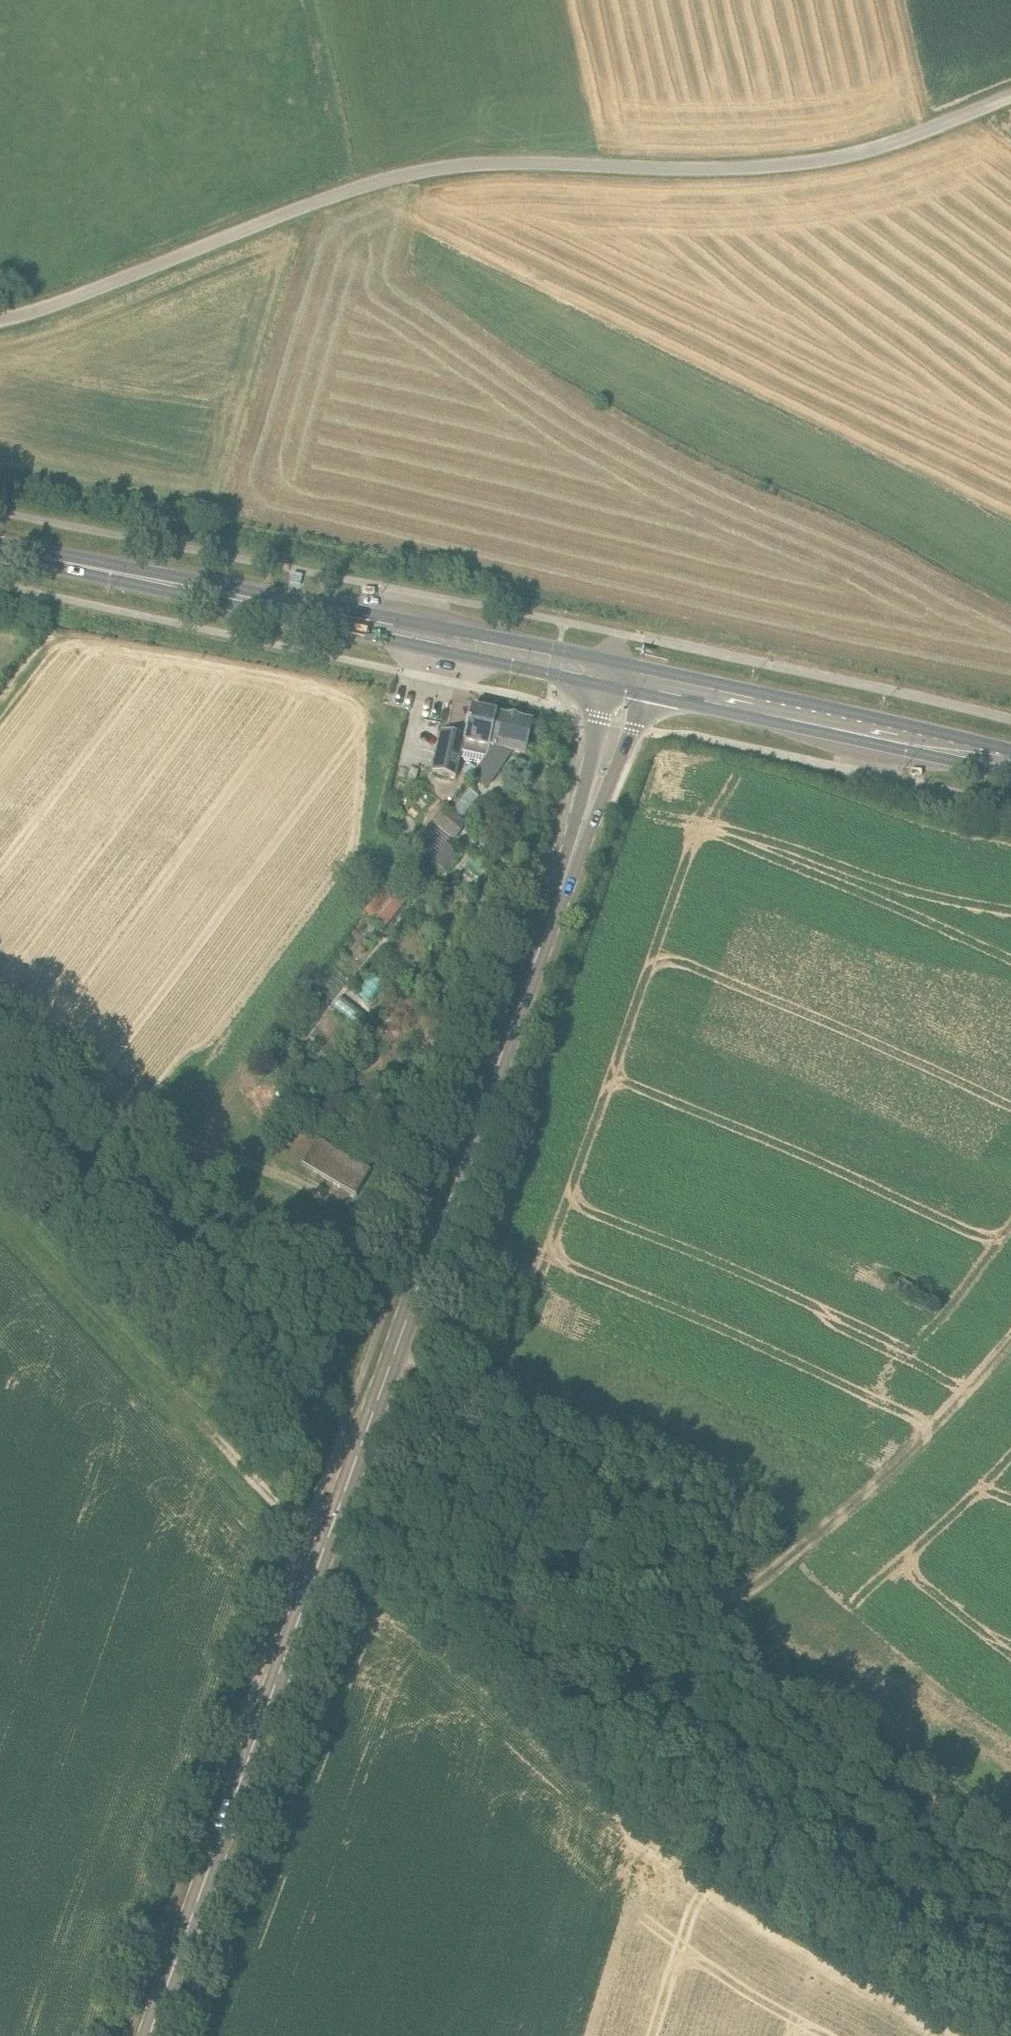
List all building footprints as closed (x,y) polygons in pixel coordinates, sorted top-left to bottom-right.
[(460,758),(481,762),(492,713),(471,709),(465,736),(442,731),(433,771),(456,776),(460,758)] [(481,762),(483,763),(473,776),(488,786),(511,751),(525,754),(532,722),(492,713),(481,762)] [(437,724),(427,721),(425,729),(436,731),(437,724)] [(469,789),(451,812),(446,809),(435,823),(454,838),(465,824),(461,820),(479,797),(469,789)] [(432,863),(446,873),(460,854),(445,844),(432,863)] [(388,883),(362,915),(381,930),(407,898),(388,883)] [(356,1196),(356,1195),(370,1171),(317,1139),(302,1164),(356,1196)]
